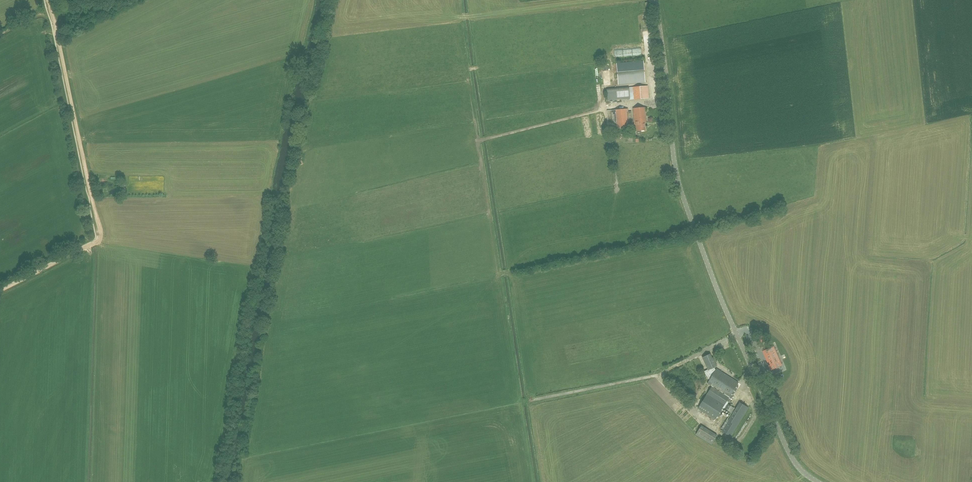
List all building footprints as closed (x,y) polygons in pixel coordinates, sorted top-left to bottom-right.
[(643,61),(616,63),(618,84),(645,82),(643,61)] [(649,98),(648,86),(607,89),(608,100),(630,99),(634,99),(649,98)] [(645,123),(646,123),(644,107),(633,108),(635,122),(641,121),(641,120),(643,120),(643,123),(645,123)] [(610,121),(611,125),(611,126),(618,126),(617,121),(620,121),(620,118),(619,110),(614,110),(614,114),(609,115),(610,121)] [(644,123),(645,123),(643,123),(643,120),(641,120),(641,121),(635,122),(635,128),(637,128),(637,131),(645,130),(644,123)] [(773,346),(762,351),(767,363),(768,362),(770,365),(768,365),(771,370),(777,368),(782,366),(773,346)] [(710,354),(703,357),(708,370),(704,371),(709,380),(707,383),(712,386),(706,394),(698,408),(715,419),(738,383),(716,369),(715,370),(714,367),(716,366),(713,359),(712,360),(710,354)] [(739,402),(722,431),(730,436),(748,407),(739,402)] [(727,404),(724,409),(731,413),(734,408),(727,404)] [(698,425),(693,435),(711,444),(716,434),(698,425)]
